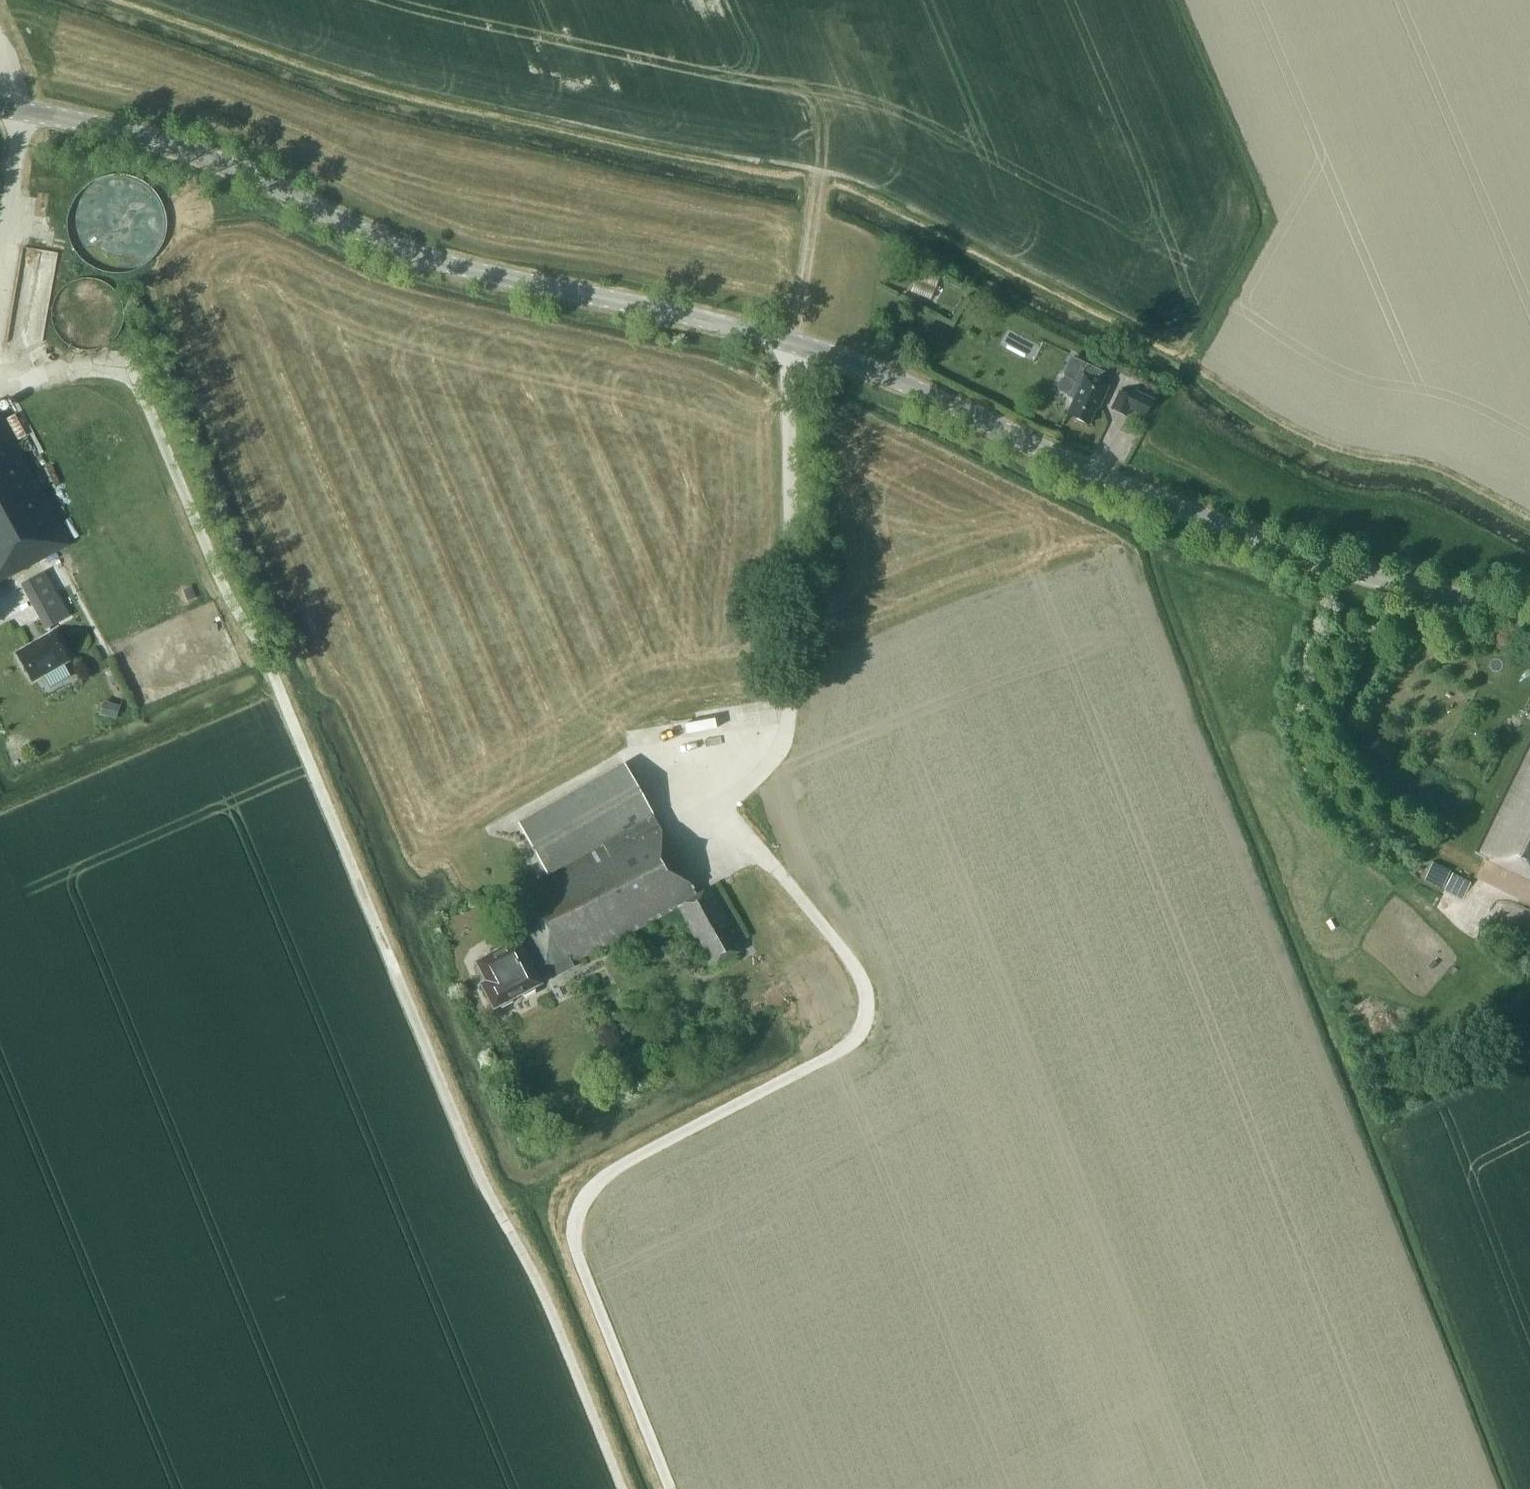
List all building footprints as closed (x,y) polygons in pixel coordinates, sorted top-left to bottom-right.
[(1059,391),(1068,394),(1067,396),(1074,399),(1067,414),(1089,424),(1096,408),(1098,409),(1109,386),(1099,382),(1103,373),(1088,366),(1084,375),(1083,374),(1083,373),(1078,371),(1074,382),(1065,378),(1061,379),(1058,386),(1059,391)] [(1119,391),(1110,409),(1126,416),(1129,409),(1146,417),(1154,399),(1133,389),(1130,396),(1119,391)] [(21,569),(68,543),(22,459),(5,423),(0,415),(0,579),(21,569)] [(49,627),(68,616),(44,572),(24,582),(49,627)] [(31,680),(68,659),(53,633),(17,654),(31,680)] [(73,663),(43,680),(49,690),(79,674),(73,663)] [(109,700),(106,714),(121,718),(125,704),(109,700)] [(1477,851),(1529,877),(1529,741),(1477,851)] [(548,875),(503,899),(523,938),(477,962),(487,982),(483,987),(493,1005),(537,983),(534,977),(543,972),(540,966),(545,964),(550,974),(677,906),(711,967),(744,951),(710,889),(697,896),(626,763),(519,821),(548,875)]
